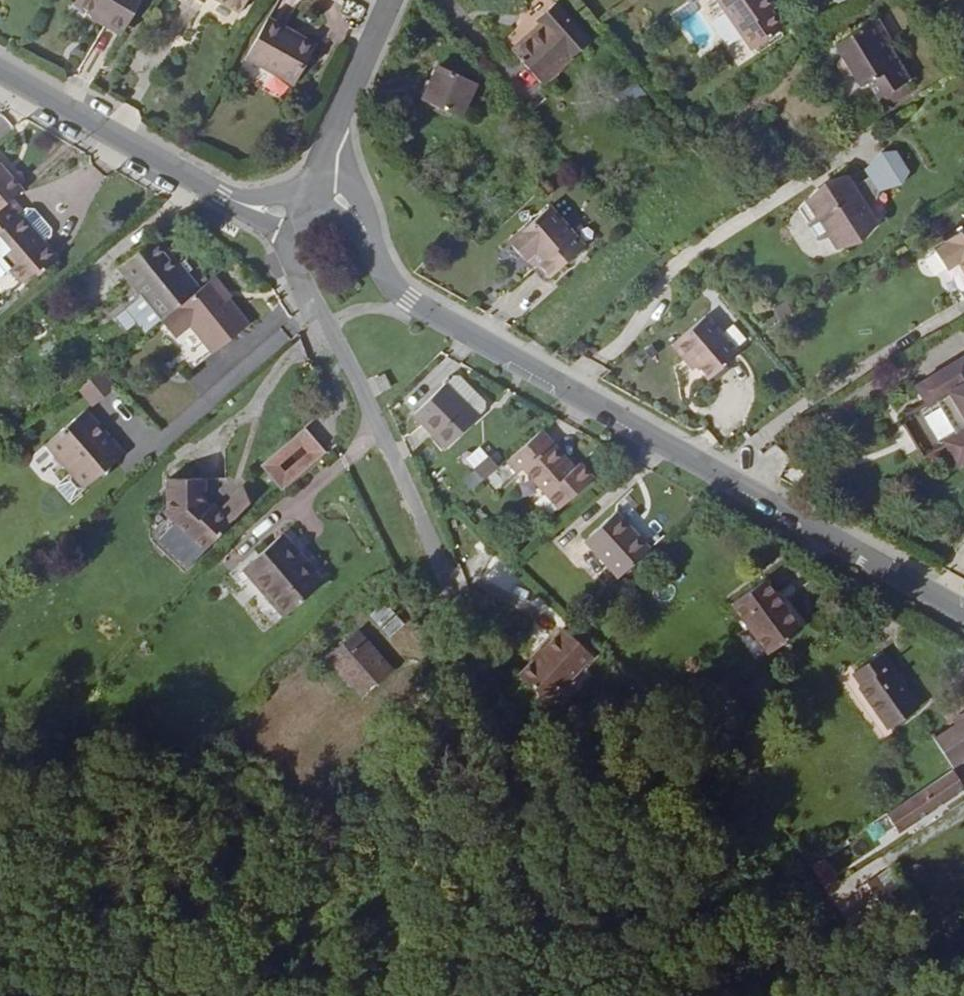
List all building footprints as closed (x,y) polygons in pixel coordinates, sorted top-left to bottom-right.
[(124,29),(138,0),(75,0),(72,4),(115,25),(124,29)] [(233,15),(242,0),(182,0),(199,8),(204,0),(233,15)] [(229,23),(233,15),(204,0),(199,8),(229,23)] [(741,16),(767,53),(796,32),(783,14),(790,9),(786,4),(785,5),(782,0),(729,0),(741,16)] [(554,37),(525,64),(556,98),(604,53),(568,14),(548,31),(554,37)] [(316,41),(265,15),(243,56),(260,64),(262,59),(278,68),(276,72),(294,81),(316,41)] [(901,103),(927,86),(929,85),(901,45),(903,43),(891,26),(888,27),(849,54),(856,64),(850,75),(857,87),(870,84),(878,96),(887,91),(898,106),(901,103)] [(489,101),(451,82),(435,114),(473,132),(489,101)] [(16,211),(28,201),(0,170),(0,225),(16,211)] [(918,192),(904,170),(891,171),(874,188),(879,196),(888,211),(893,209),(910,204),(918,192)] [(836,254),(844,267),(861,262),(873,255),(885,242),(879,233),(862,206),(855,194),(838,199),(840,204),(831,210),(826,206),(807,225),(826,258),(836,254)] [(879,196),(862,206),(879,233),(888,211),(879,196)] [(838,199),(826,206),(831,210),(840,204),(838,199)] [(29,295),(42,283),(45,287),(64,270),(27,228),(28,224),(16,211),(0,225),(0,262),(29,295)] [(540,259),(549,269),(559,280),(593,250),(561,214),(525,246),(526,255),(534,264),(535,263),(540,259)] [(131,279),(156,312),(195,282),(169,249),(131,279)] [(943,307),(963,294),(963,260),(960,253),(924,275),(926,280),(914,286),(925,304),(936,298),(943,307)] [(545,273),(549,269),(540,259),(535,263),(545,273)] [(156,312),(173,334),(212,304),(195,282),(156,312)] [(201,342),(203,345),(239,318),(236,314),(241,310),(228,293),(212,304),(173,334),(187,352),(201,342)] [(124,332),(136,324),(125,309),(114,317),(124,332)] [(239,318),(203,345),(223,371),(259,345),(239,318)] [(704,334),(670,364),(692,388),(693,388),(696,385),(707,397),(737,370),(704,334)] [(105,385),(85,400),(97,416),(117,401),(105,385)] [(460,392),(455,391),(414,426),(446,462),(479,434),(464,418),(474,409),(460,392)] [(921,418),(931,438),(945,431),(959,458),(963,456),(963,393),(921,418)] [(398,404),(387,407),(391,416),(400,408),(398,404)] [(400,408),(391,416),(394,423),(404,419),(400,408)] [(486,421),(474,409),(464,418),(479,434),(485,429),(486,421)] [(96,420),(59,455),(99,499),(138,464),(98,422),(96,420)] [(297,500),(341,464),(322,440),(277,474),(295,497),(297,500)] [(561,463),(548,447),(509,481),(523,495),(529,491),(567,530),(601,501),(588,485),(577,494),(555,468),(561,463)] [(479,484),(501,469),(491,455),(470,471),(479,484)] [(963,466),(951,473),(963,495),(963,466)] [(478,493),(486,502),(502,488),(495,478),(478,493)] [(218,488),(184,486),(182,515),(187,522),(168,538),(194,569),(213,553),(242,531),(265,513),(258,497),(232,517),(222,506),(218,509),(218,488)] [(600,548),(634,585),(663,558),(630,522),(600,548)] [(300,532),(241,582),(282,630),(339,580),(300,532)] [(762,648),(780,673),(808,651),(768,596),(740,617),(762,648)] [(391,638),(406,624),(385,601),(370,615),(391,638)] [(553,715),(604,668),(577,639),(526,686),(553,715)] [(334,684),(368,653),(362,647),(327,676),(334,684)] [(768,683),(780,673),(762,648),(749,658),(768,683)] [(400,694),(368,653),(334,684),(352,706),(359,701),(372,717),(400,694)] [(884,683),(862,698),(890,739),(919,719),(900,693),(905,690),(887,662),(875,670),(884,683)] [(957,739),(963,734),(963,728),(954,735),(957,739)] [(957,779),(963,774),(963,734),(957,739),(938,752),(957,779)] [(934,795),(947,815),(963,804),(963,781),(958,785),(955,780),(934,795)] [(893,886),(885,891),(897,908),(905,903),(893,886)] [(897,908),(885,891),(872,900),(893,931),(907,922),(897,908)]
